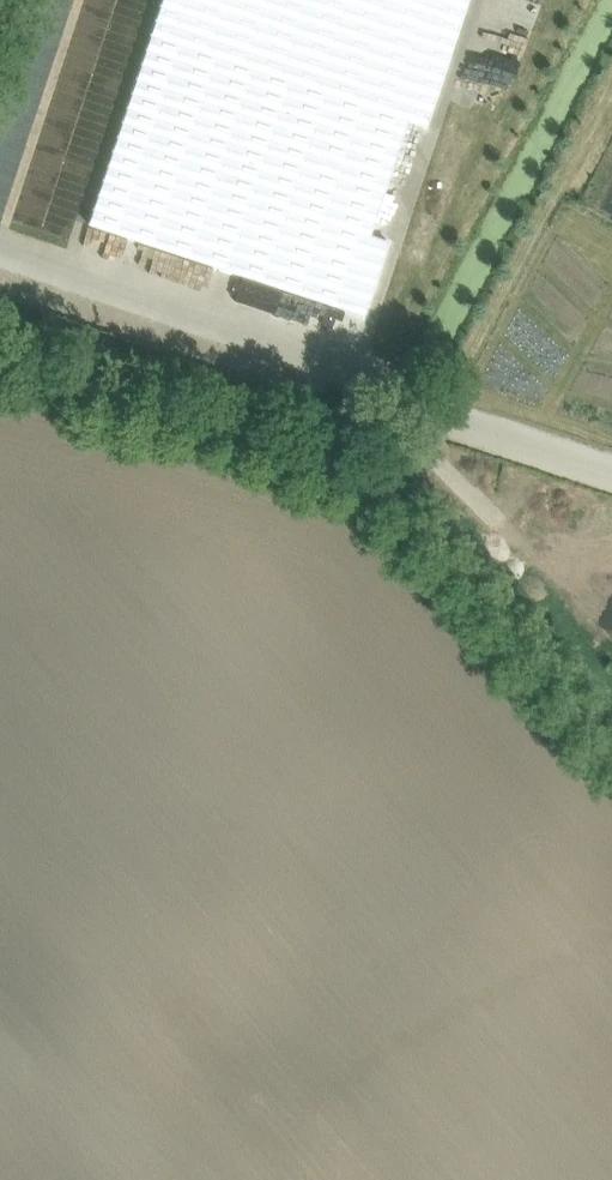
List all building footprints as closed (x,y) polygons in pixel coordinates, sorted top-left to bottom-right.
[(408,127),(423,132),(466,0),(163,0),(149,43),(114,152),(374,234),(408,127)] [(388,239),(374,234),(114,152),(91,225),(365,312),(388,239)]
